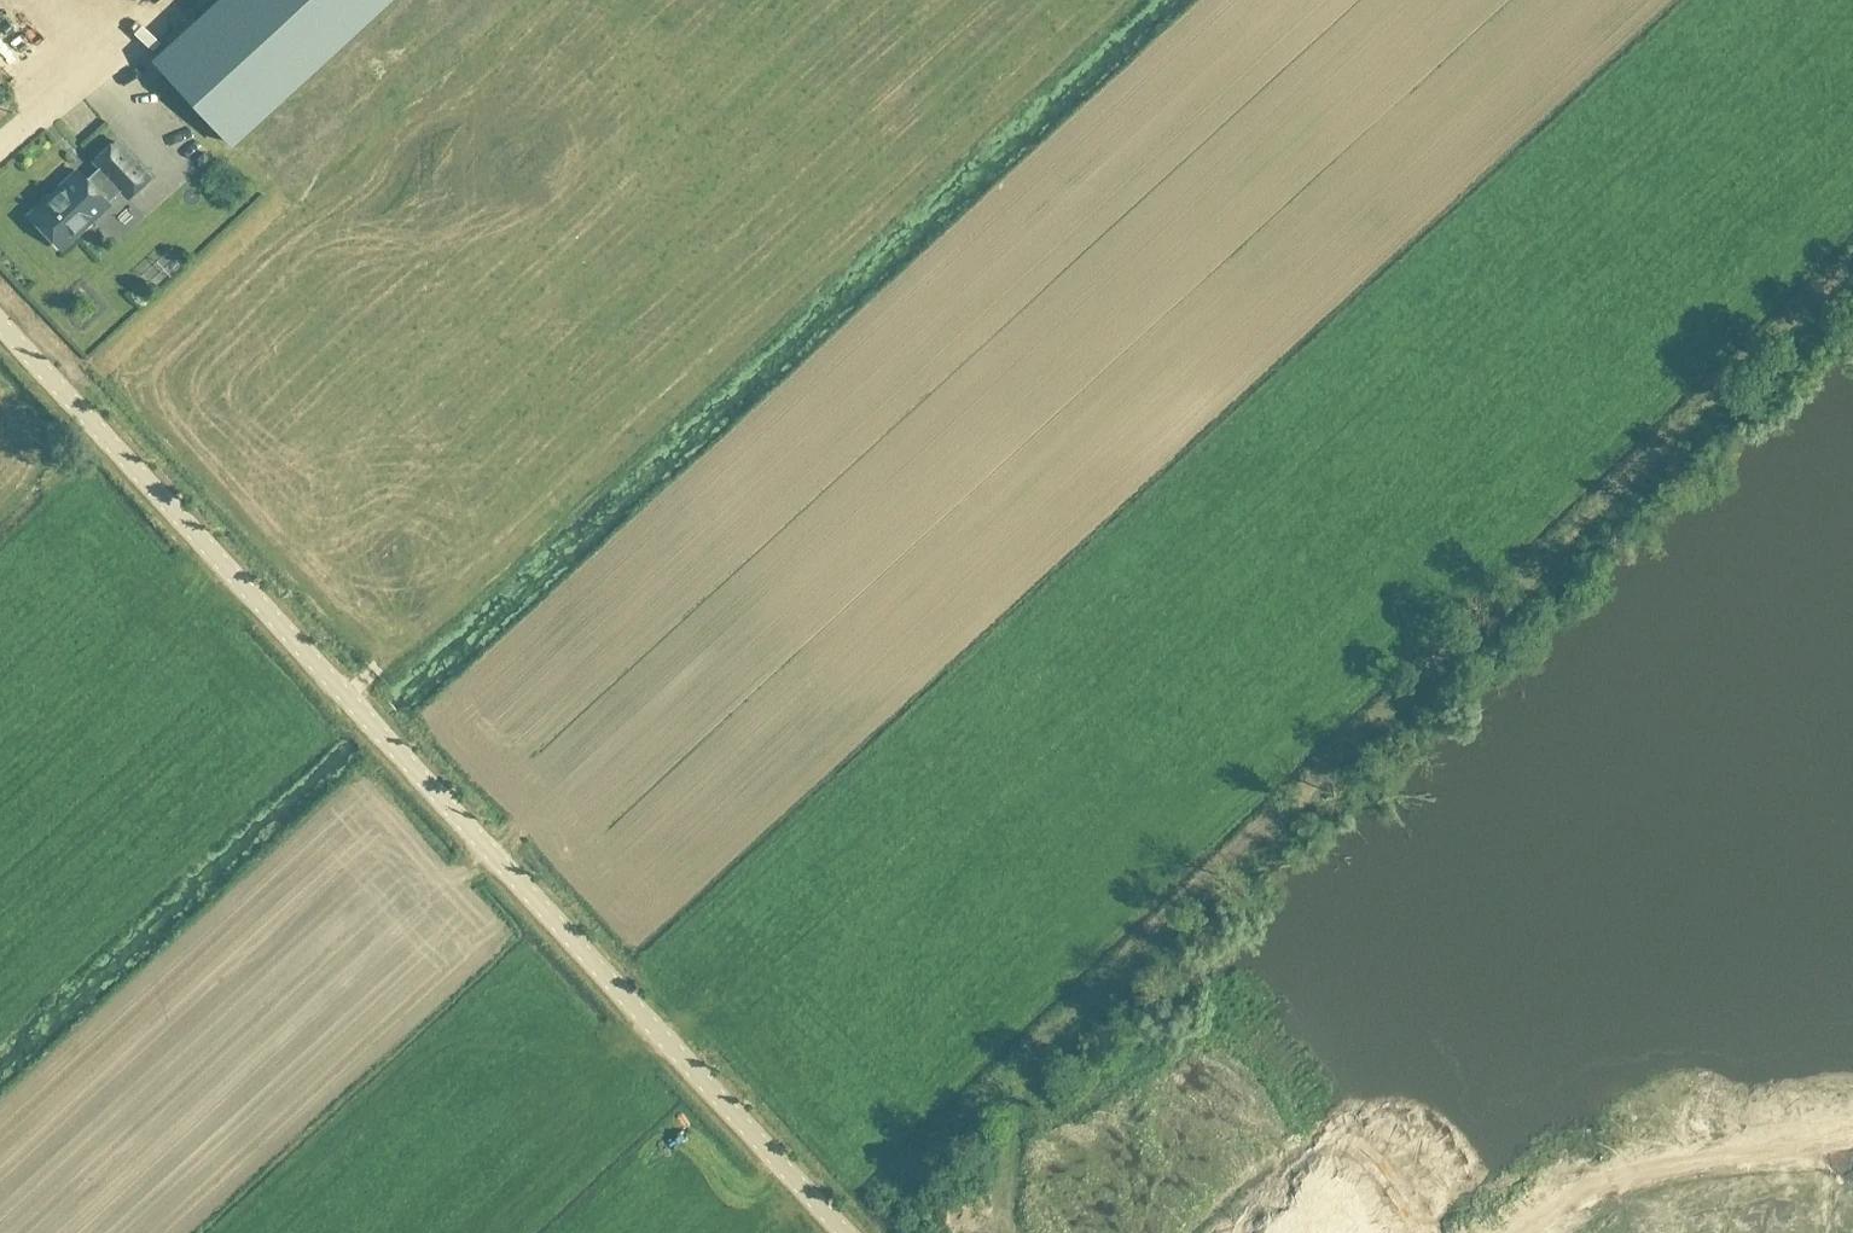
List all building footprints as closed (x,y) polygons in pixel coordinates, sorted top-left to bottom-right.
[(153,60),(229,142),(382,0),(218,0),(153,60)] [(76,169),(29,212),(61,247),(108,203),(106,201),(120,188),(126,195),(148,175),(115,140),(94,159),(95,160),(80,173),(76,169)] [(721,1085),(730,1073),(716,1062),(707,1074),(721,1085)]
